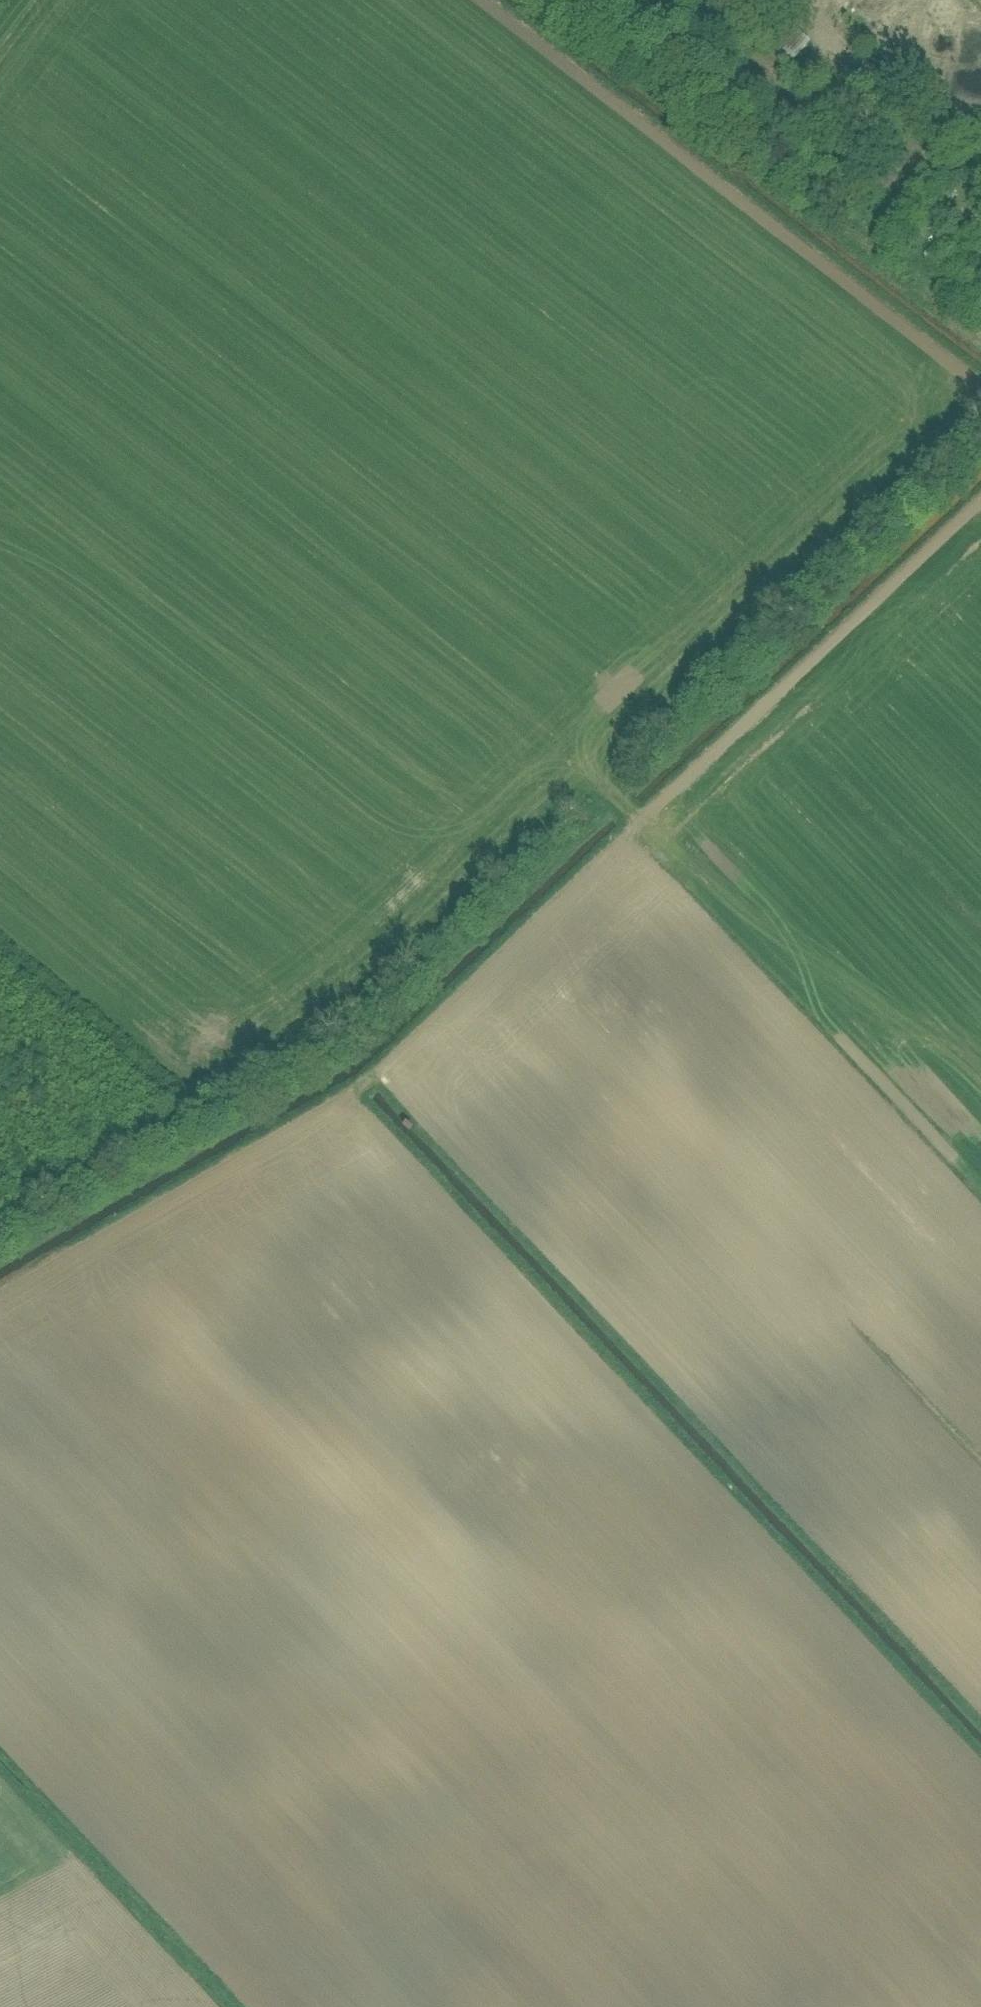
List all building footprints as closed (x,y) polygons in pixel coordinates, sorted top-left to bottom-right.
[(758,6),(734,34),(778,73),(803,45),(758,6)]
